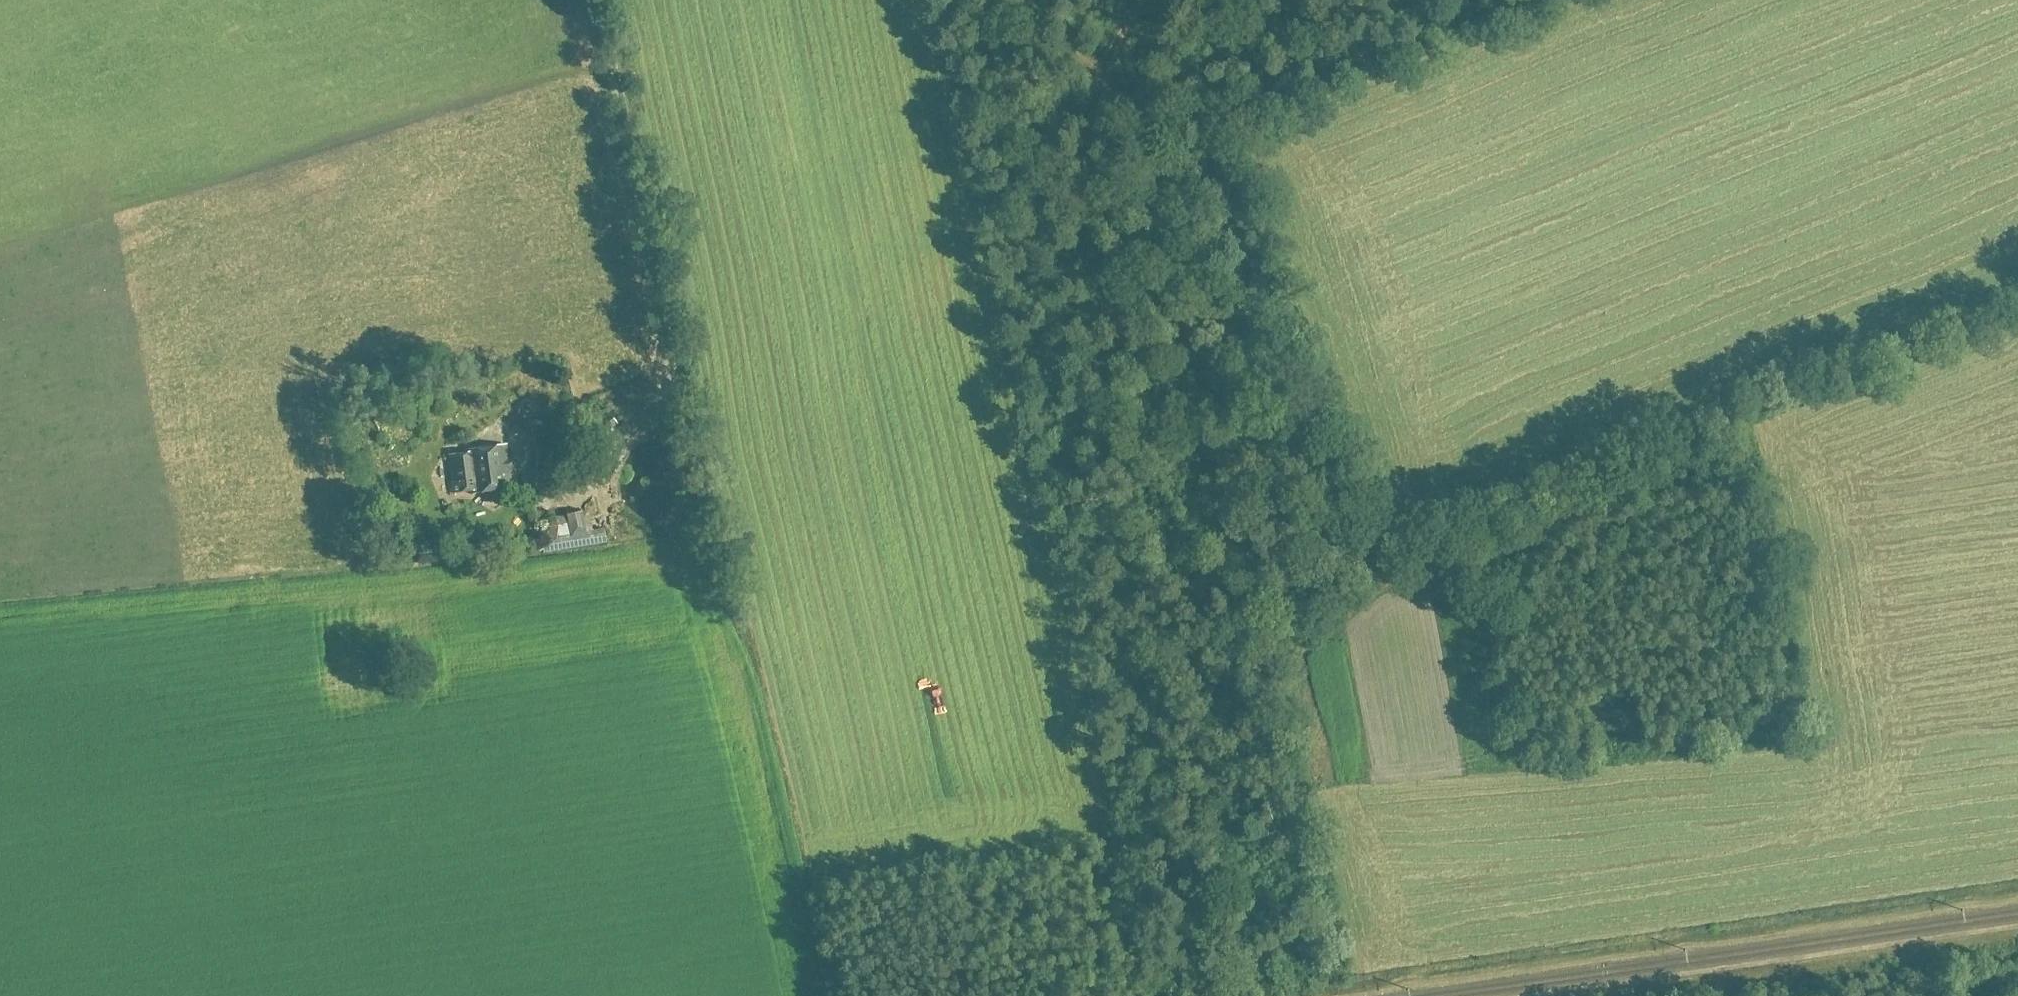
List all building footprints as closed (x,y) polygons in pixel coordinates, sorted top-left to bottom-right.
[(517,416),(518,431),(531,431),(536,438),(547,431),(545,411),(536,403),(518,404),(519,416),(517,416)] [(449,456),(452,480),(447,481),(448,491),(454,491),(454,492),(470,490),(470,494),(511,489),(509,472),(514,472),(512,458),(508,459),(506,445),(465,450),(465,454),(449,456)] [(589,510),(555,516),(552,526),(549,543),(542,544),(544,553),(607,543),(605,528),(593,530),(589,510)]
